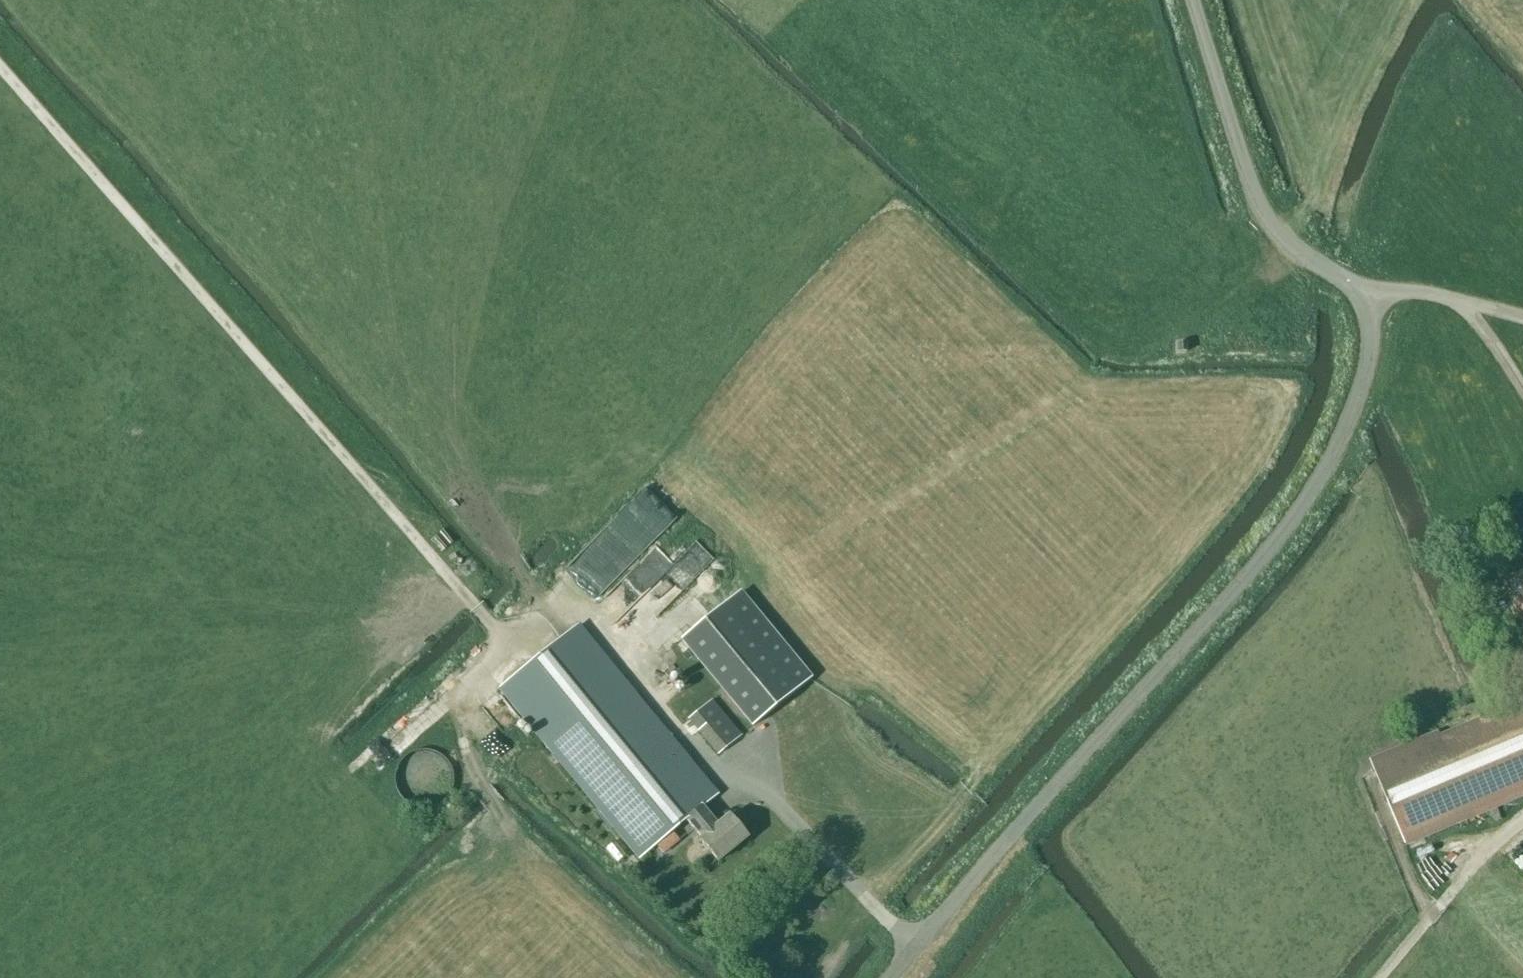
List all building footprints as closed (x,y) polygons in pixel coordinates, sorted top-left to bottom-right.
[(566,576),(595,606),(651,551),(621,521),(566,576)] [(1505,582),(1522,626),(1522,574),(1505,582)] [(739,594),(681,641),(752,727),(809,681),(739,594)] [(718,861),(747,837),(728,815),(716,825),(701,807),(717,794),(579,625),(501,688),(641,856),(685,819),(701,838),(700,839),(718,861)] [(1437,736),(1436,732),(1370,760),(1405,847),(1472,818),(1471,814),(1522,792),(1522,700),(1437,736)] [(718,754),(740,736),(720,711),(718,713),(708,702),(689,718),(718,754)]
